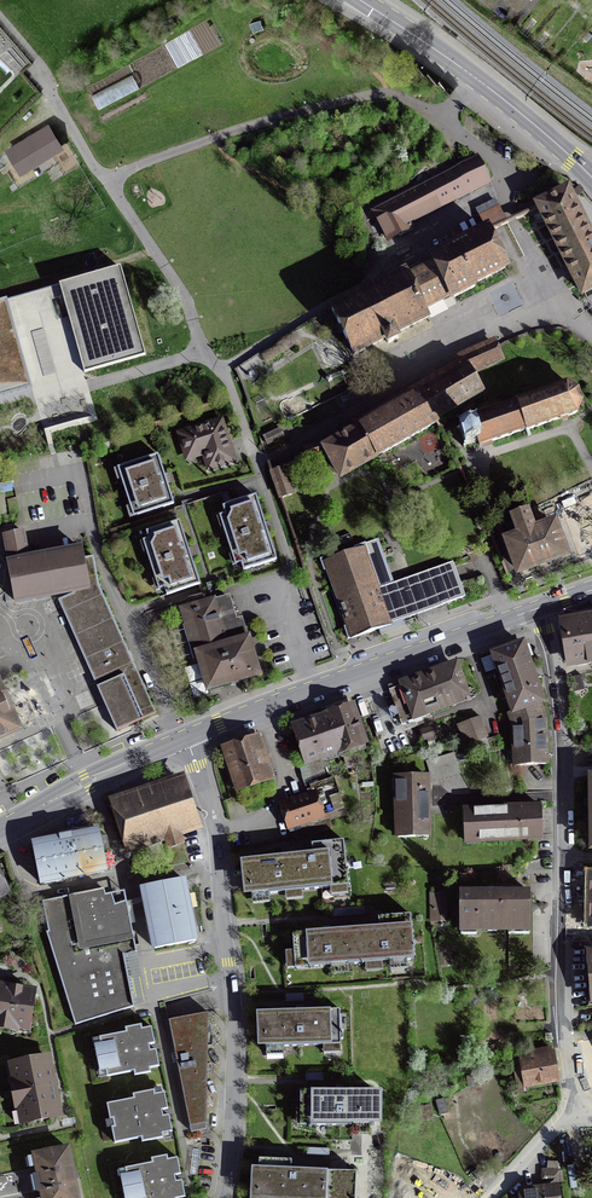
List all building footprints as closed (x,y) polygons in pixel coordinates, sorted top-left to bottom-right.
[(532,0),(504,0),(520,14),(532,0)] [(92,91),(98,107),(141,89),(135,73),(92,91)] [(49,124),(5,150),(21,175),(64,149),(49,124)] [(479,156),(397,198),(410,224),(493,182),(479,156)] [(591,290),(591,239),(568,192),(538,207),(561,252),(583,295),(591,290)] [(413,228),(410,224),(397,198),(370,212),(386,242),(413,228)] [(505,222),(497,207),(480,215),(488,231),(505,222)] [(488,231),(428,261),(444,294),(450,291),(454,298),(465,292),(474,287),(472,284),(506,267),(488,231)] [(444,294),(428,261),(422,264),(423,266),(408,274),(423,304),(444,294)] [(331,309),(354,354),(386,338),(388,343),(398,338),(396,333),(429,316),(423,304),(408,274),(405,267),(400,270),(402,274),(386,282),(385,281),(381,283),(382,284),(331,309)] [(0,306),(0,398),(58,381),(145,356),(120,272),(0,306)] [(452,362),(458,372),(469,367),(472,371),(500,358),(496,349),(493,343),(477,350),(465,355),(452,362)] [(486,396),(472,371),(469,367),(458,372),(444,381),(391,410),(361,428),(327,445),(325,443),(306,449),(308,460),(321,455),(330,452),(333,458),(343,475),(437,422),(486,396)] [(531,435),(529,429),(576,413),(581,403),(577,392),(567,386),(542,395),(540,387),(537,388),(538,391),(519,398),(518,395),(515,396),(517,403),(493,412),(491,408),(473,414),(475,418),(470,420),(472,425),(461,429),(458,428),(457,429),(460,431),(465,443),(463,446),(465,447),(467,444),(477,440),(480,439),(482,444),(488,442),(526,430),(528,436),(531,435)] [(176,434),(186,465),(203,460),(208,474),(238,465),(224,419),(176,434)] [(281,427),(264,435),(268,443),(285,435),(281,427)] [(176,506),(160,457),(118,470),(134,520),(176,506)] [(294,492),(285,468),(272,472),(281,497),(294,492)] [(242,568),(245,577),(284,564),(261,493),(220,506),(222,513),(218,515),(235,570),(242,568)] [(508,540),(519,571),(565,554),(554,523),(536,530),(529,510),(514,515),(511,517),(517,533),(520,532),(521,535),(508,540)] [(167,591),(169,597),(203,586),(182,524),(149,535),(151,541),(144,543),(160,593),(167,591)] [(97,688),(117,731),(155,714),(99,587),(94,559),(85,560),(83,548),(30,558),(25,532),(3,536),(15,601),(63,592),(103,687),(97,688)] [(391,623),(465,596),(452,562),(392,584),(377,542),(365,547),(321,562),(348,638),(371,630),(391,623)] [(227,597),(181,611),(204,690),(232,682),(259,674),(244,621),(235,624),(227,597)] [(563,622),(570,662),(591,658),(591,617),(563,622)] [(524,645),(482,659),(486,673),(499,669),(516,711),(543,701),(534,675),(524,645)] [(402,724),(468,700),(455,666),(426,676),(390,690),(402,724)] [(16,729),(0,693),(0,736),(16,729)] [(546,721),(543,701),(516,711),(514,725),(517,765),(547,765),(546,721)] [(352,708),(341,712),(312,721),(296,726),(307,759),(363,741),(352,708)] [(482,719),(458,729),(466,750),(490,740),(482,719)] [(434,728),(419,734),(424,746),(438,740),(434,728)] [(254,740),(229,749),(242,786),(267,777),(254,740)] [(455,753),(427,762),(432,780),(461,772),(455,753)] [(399,777),(400,837),(428,836),(427,776),(399,777)] [(580,779),(582,857),(591,857),(591,779),(580,779)] [(185,784),(120,806),(132,841),(164,831),(169,846),(182,842),(177,827),(197,820),(185,784)] [(318,792),(278,805),(288,834),(328,821),(318,792)] [(541,807),(465,810),(466,838),(542,835),(541,807)] [(33,844),(40,883),(107,870),(98,824),(71,829),(71,833),(68,834),(59,836),(60,841),(47,843),(46,841),(33,844)] [(313,853),(248,861),(252,896),(349,885),(344,841),(312,844),(313,853)] [(12,896),(0,871),(0,902),(12,896)] [(143,887),(155,948),(196,940),(193,926),(191,926),(185,894),(187,894),(184,879),(143,887)] [(46,932),(75,1024),(134,1007),(122,950),(136,947),(128,907),(112,912),(108,901),(104,889),(43,901),(49,931),(46,932)] [(444,894),(431,895),(432,919),(446,918),(444,894)] [(536,896),(461,894),(460,941),(535,942),(536,896)] [(298,935),(300,969),(414,960),(411,915),(383,917),(384,929),(298,935)] [(28,1026),(32,991),(0,987),(0,1022),(28,1026)] [(205,1122),(209,1045),(210,1014),(169,1020),(190,1126),(205,1122)] [(257,1015),(258,1050),(341,1048),(340,1014),(257,1015)] [(102,1039),(109,1077),(136,1072),(137,1075),(152,1072),(151,1068),(161,1066),(153,1028),(145,1030),(144,1025),(127,1028),(128,1034),(102,1039)] [(519,1053),(527,1090),(561,1083),(553,1046),(519,1053)] [(47,1055),(9,1063),(22,1122),(60,1114),(47,1055)] [(137,1100),(109,1106),(116,1145),(144,1139),(145,1143),(165,1138),(165,1134),(174,1132),(166,1094),(157,1095),(156,1091),(136,1096),(137,1100)] [(388,1091),(303,1091),(304,1126),(388,1124),(388,1091)] [(33,1154),(42,1197),(82,1197),(71,1146),(33,1154)] [(127,1171),(133,1197),(189,1197),(180,1159),(169,1161),(169,1158),(155,1161),(156,1165),(127,1171)] [(253,1170),(251,1197),(357,1197),(359,1174),(292,1171),(292,1163),(261,1161),(260,1171),(253,1170)] [(556,1169),(542,1168),(541,1177),(555,1179),(556,1169)] [(541,1197),(561,1197),(560,1186),(540,1188),(541,1197)] [(540,1188),(519,1189),(520,1197),(541,1197),(540,1188)]
